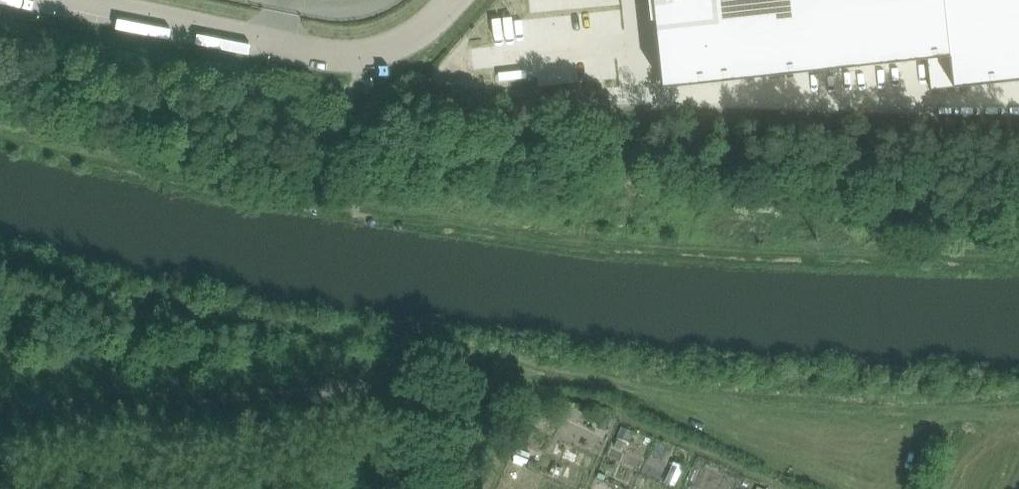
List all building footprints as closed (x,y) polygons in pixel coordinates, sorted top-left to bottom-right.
[(656,1),(655,1),(656,14),(657,18),(658,26),(657,26),(658,30),(662,70),(662,74),(663,74),(664,87),(928,58),(931,90),(1018,80),(1018,0),(656,0),(656,1)]
